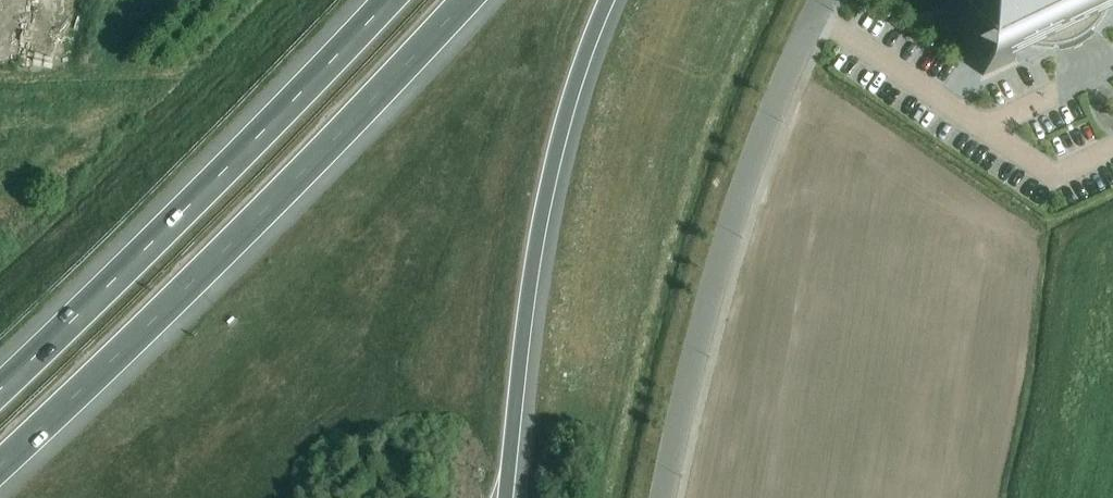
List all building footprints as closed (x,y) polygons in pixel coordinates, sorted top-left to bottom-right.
[(968,6),(983,21),(999,33),(996,56),(984,62),(983,77),(1043,48),(1059,49),(1078,42),(1092,33),(1101,20),(1112,14),(1112,0),(981,0),(968,6)]
